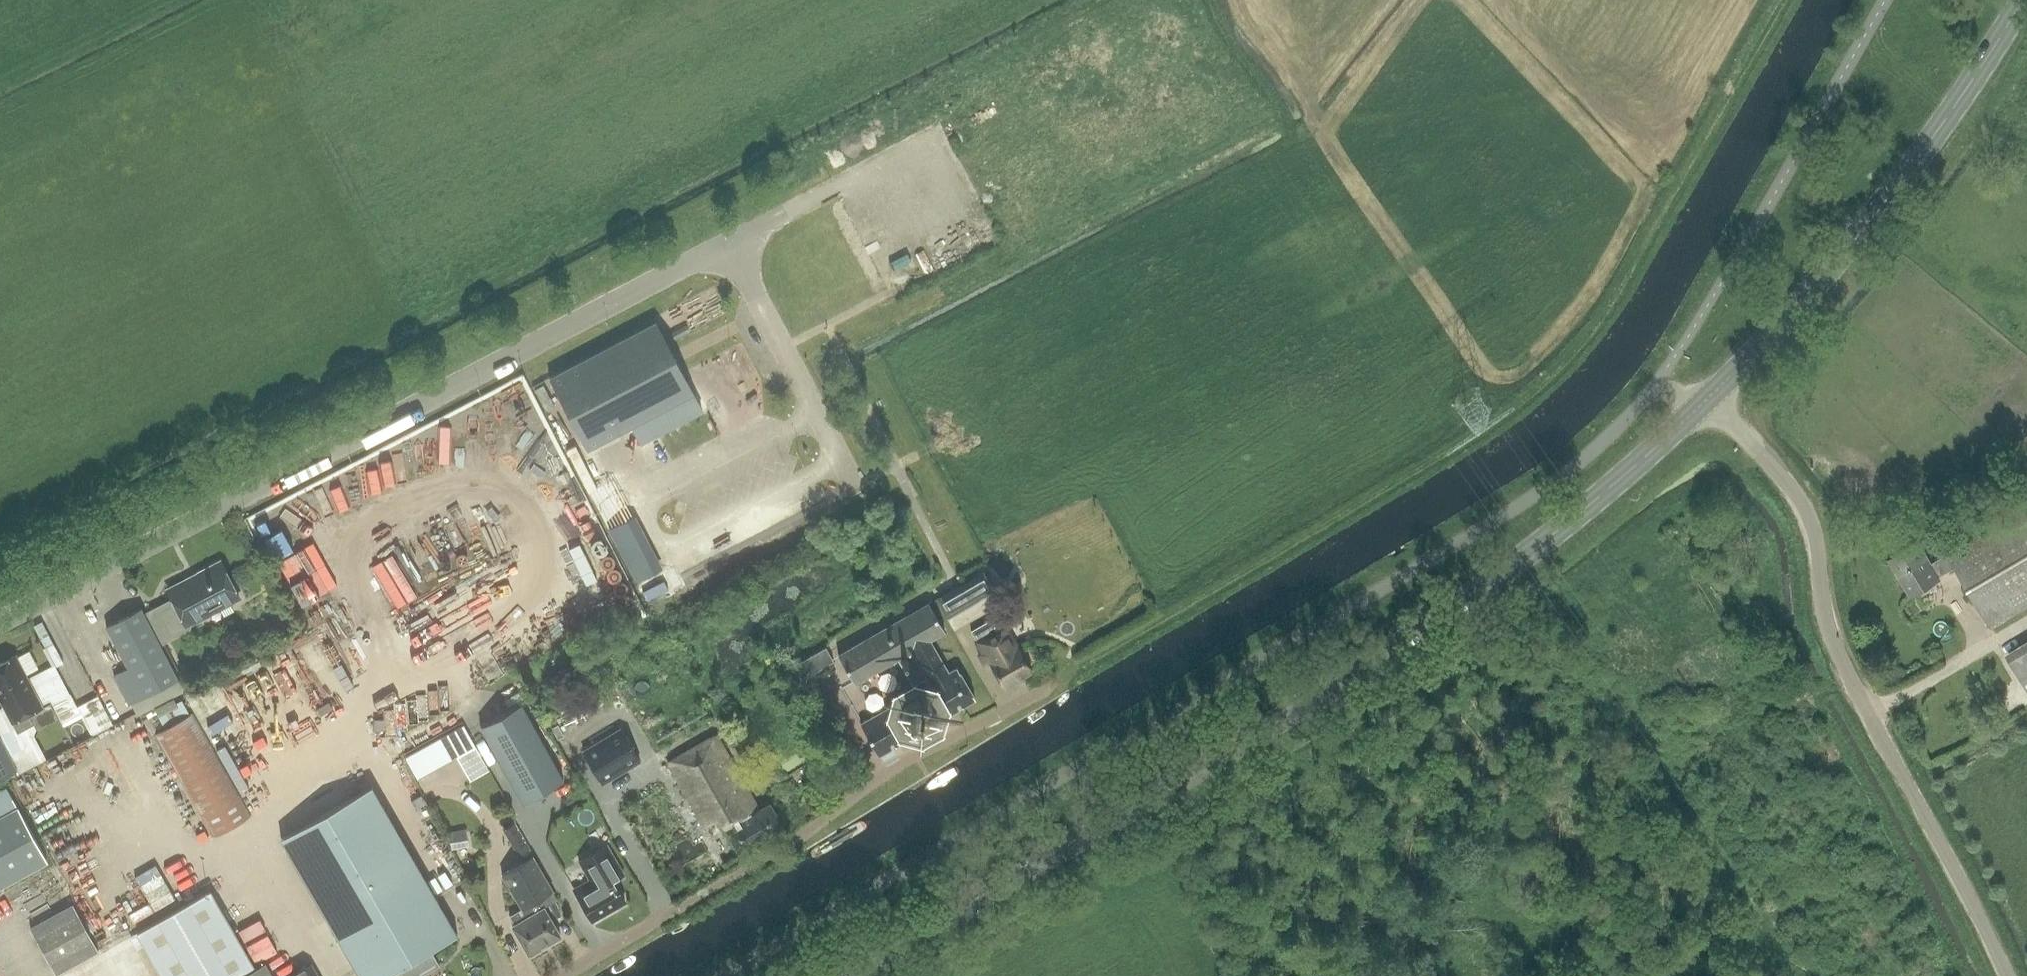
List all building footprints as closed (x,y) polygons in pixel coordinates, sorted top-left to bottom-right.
[(657,321),(550,376),(588,450),(695,394),(657,321)] [(392,502),(445,479),(432,449),(317,498),(328,523),(363,508),(366,516),(393,504),(392,502)] [(1943,578),(1941,576),(1956,567),(1991,627),(2026,606),(2026,503),(1946,550),(1948,554),(1932,564),(1919,543),(1891,560),(1912,596),(1943,578)] [(159,640),(239,598),(220,561),(167,588),(173,599),(146,613),(143,607),(108,625),(130,666),(114,675),(130,705),(180,679),(159,640)] [(988,572),(941,600),(956,624),(1002,597),(988,572)] [(945,715),(975,697),(957,666),(950,670),(929,638),(944,629),(928,601),(838,654),(854,682),(897,656),(913,683),(928,674),(932,680),(861,721),(879,753),(910,735),(911,737),(946,717),(945,715)] [(977,641),(1001,682),(1028,666),(1005,625),(999,628),(994,621),(973,633),(978,641),(977,641)] [(54,642),(46,646),(56,666),(64,662),(54,642)] [(2008,656),(2026,688),(2026,645),(2008,656)] [(827,646),(807,658),(815,672),(835,660),(827,646)] [(23,728),(32,723),(27,714),(42,706),(15,654),(0,662),(0,699),(3,706),(0,708),(0,738),(18,772),(40,761),(23,728)] [(63,677),(37,691),(46,707),(53,703),(64,724),(83,714),(63,677)] [(180,680),(133,705),(138,714),(185,690),(180,680)] [(187,695),(163,704),(169,720),(193,712),(187,695)] [(522,703),(480,726),(523,803),(565,780),(522,703)] [(156,735),(214,836),(253,814),(195,712),(156,735)] [(412,751),(423,775),(465,755),(476,777),(495,768),(474,722),(412,751)] [(621,727),(584,750),(604,784),(641,761),(621,727)] [(740,851),(783,826),(770,802),(760,808),(717,734),(670,761),(706,824),(720,816),(740,851)] [(0,738),(0,776),(15,768),(17,772),(18,772),(0,738)] [(19,808),(7,787),(0,791),(0,888),(49,861),(19,808)] [(286,838),(364,975),(420,975),(439,965),(430,950),(458,934),(375,788),(286,838)] [(522,821),(511,826),(527,858),(538,853),(522,821)] [(575,889),(593,920),(627,901),(615,880),(625,874),(607,844),(579,861),(590,881),(575,889)] [(534,855),(502,875),(522,909),(511,915),(516,924),(513,925),(530,953),(562,935),(545,907),(544,907),(539,899),(554,890),(534,855)] [(166,862),(144,872),(161,907),(182,897),(166,862)] [(138,933),(163,975),(236,975),(255,965),(211,890),(138,933)] [(99,951),(73,903),(32,925),(57,973),(99,951)] [(266,964),(244,975),(273,975),(266,964)] [(312,964),(291,975),(319,975),(312,964)]
